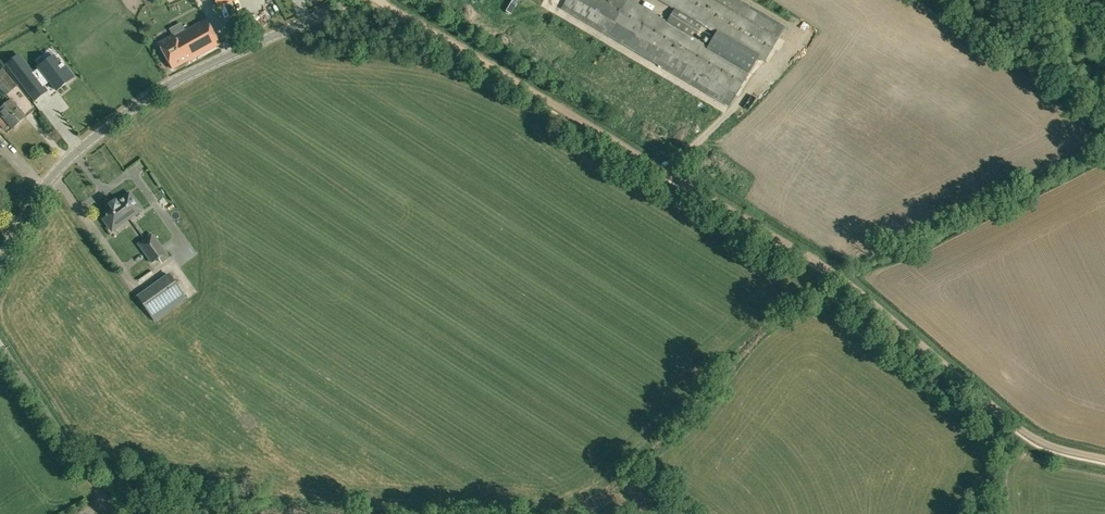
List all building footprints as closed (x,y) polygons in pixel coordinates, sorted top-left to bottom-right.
[(561,9),(645,57),(729,106),(733,99),(734,97),(735,96),(572,0),(566,0),(561,9)] [(630,0),(572,0),(735,96),(750,71),(708,46),(630,0)] [(674,9),(667,21),(695,38),(702,25),(715,33),(758,58),(765,62),(780,36),(778,35),(718,0),(659,0),(674,9)] [(778,35),(784,26),(740,0),(718,0),(778,35)] [(189,62),(220,45),(205,19),(174,37),(173,35),(158,43),(173,69),(188,60),(189,62)] [(715,33),(708,46),(750,71),(751,71),(750,70),(758,58),(715,33)] [(48,93),(19,56),(7,65),(36,102),(48,93)] [(55,59),(40,70),(58,93),(75,79),(64,66),(62,68),(55,59)] [(17,86),(5,73),(1,76),(0,77),(0,88),(6,95),(17,86)] [(26,117),(11,99),(0,109),(0,114),(13,128),(26,117)] [(103,219),(112,231),(141,210),(139,206),(138,204),(137,202),(135,200),(135,199),(134,198),(132,197),(129,193),(117,202),(115,200),(108,205),(113,211),(103,219)] [(152,263),(165,253),(155,239),(148,244),(145,239),(138,244),(152,263)] [(155,322),(187,299),(168,273),(136,296),(155,322)]
